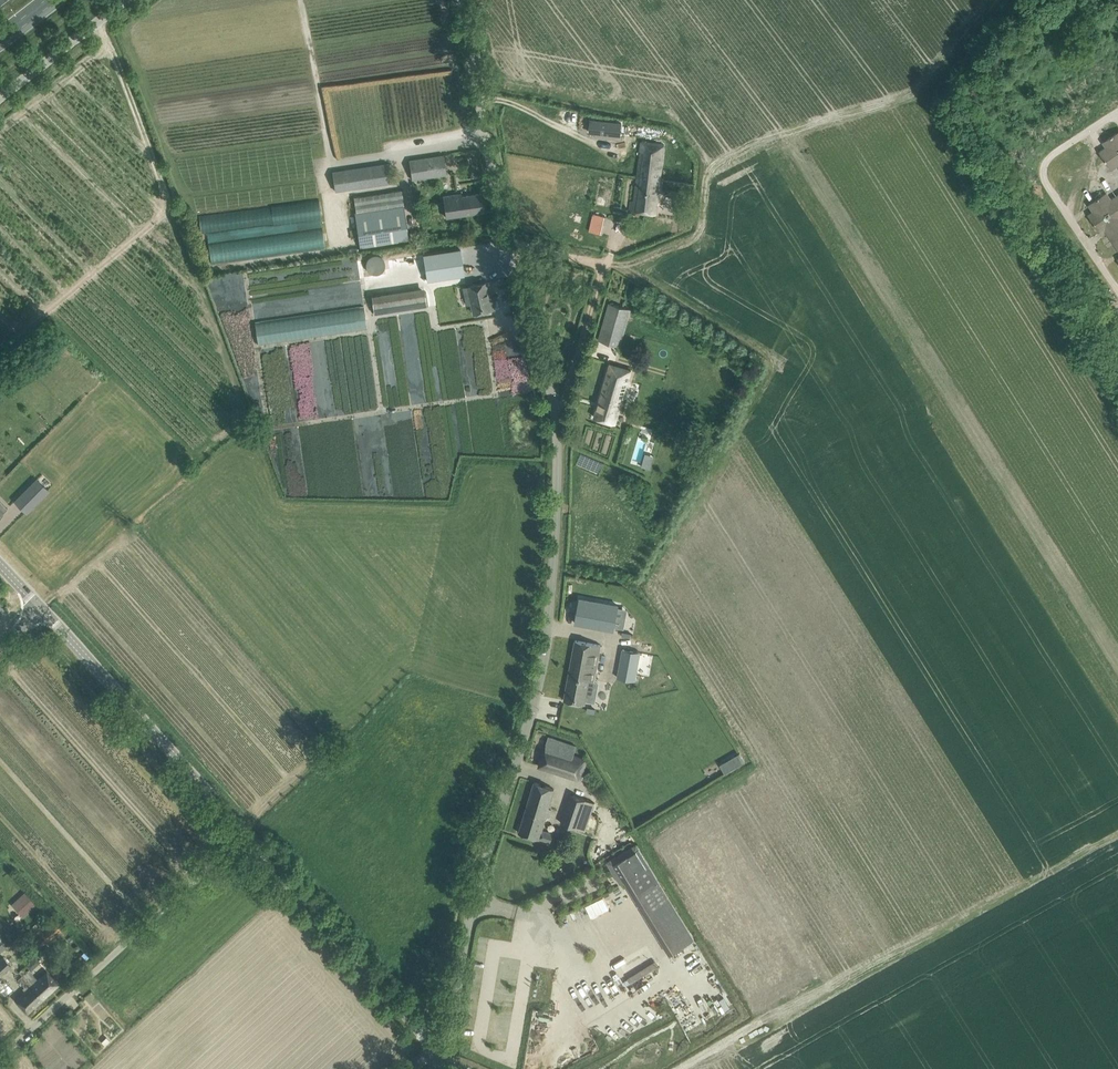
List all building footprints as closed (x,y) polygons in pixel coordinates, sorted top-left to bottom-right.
[(591,119),(590,132),(620,135),(622,122),(591,119)] [(1103,142),(1106,147),(1099,151),(1111,170),(1117,165),(1117,132),(1103,142)] [(630,210),(656,214),(666,144),(644,141),(635,201),(631,200),(630,210)] [(409,160),(412,179),(447,174),(444,155),(409,160)] [(332,172),(335,192),(392,184),(388,163),(332,172)] [(597,200),(604,202),(608,183),(601,181),(597,200)] [(353,197),(361,247),(409,240),(402,190),(353,197)] [(1111,199),(1107,192),(1088,204),(1093,211),(1088,214),(1100,233),(1105,229),(1117,249),(1117,194),(1111,199)] [(442,196),(446,217),(484,211),(482,193),(458,196),(457,194),(442,196)] [(321,201),(200,214),(201,232),(323,219),(321,201)] [(590,231),(603,234),(607,217),(594,214),(590,231)] [(324,225),(278,233),(282,253),(327,245),(324,225)] [(410,233),(411,243),(425,241),(424,231),(410,233)] [(423,255),(427,281),(465,275),(461,250),(423,255)] [(379,253),(368,260),(375,272),(386,265),(379,253)] [(1092,286),(1103,304),(1114,297),(1102,280),(1092,286)] [(467,287),(474,313),(491,309),(487,292),(490,291),(488,282),(467,287)] [(376,311),(429,306),(428,288),(374,293),(376,311)] [(600,340),(619,346),(630,309),(610,303),(600,340)] [(260,343),(369,328),(366,305),(257,320),(260,343)] [(594,417),(616,423),(631,369),(610,363),(594,417)] [(36,479),(15,501),(26,512),(47,491),(36,479)] [(9,508),(2,501),(0,504),(0,516),(9,508)] [(576,623),(586,625),(614,630),(618,605),(580,598),(576,623)] [(576,640),(564,700),(575,702),(581,703),(585,704),(590,681),(595,682),(602,645),(592,643),(587,642),(576,640)] [(617,678),(635,681),(641,651),(622,648),(617,678)] [(574,754),(577,746),(549,737),(539,766),(579,779),(585,760),(583,757),(574,754)] [(739,753),(720,764),(725,773),(744,761),(739,753)] [(519,832),(529,836),(539,839),(539,838),(551,841),(553,833),(542,829),(554,788),(534,782),(519,832)] [(561,823),(585,831),(595,803),(571,794),(561,823)] [(625,881),(669,954),(694,939),(636,843),(606,861),(620,884),(625,881)] [(25,891),(11,904),(22,916),(36,903),(25,891)] [(34,936),(42,946),(64,927),(55,918),(34,936)] [(0,975),(1,975),(12,966),(4,956),(0,960),(0,991),(5,996),(13,989),(0,975)] [(23,968),(19,971),(22,976),(31,986),(43,998),(59,984),(51,976),(47,971),(38,979),(36,982),(27,972),(23,968)] [(31,986),(22,976),(18,980),(24,987),(22,988),(25,991),(16,999),(28,1012),(43,998),(31,986)]
